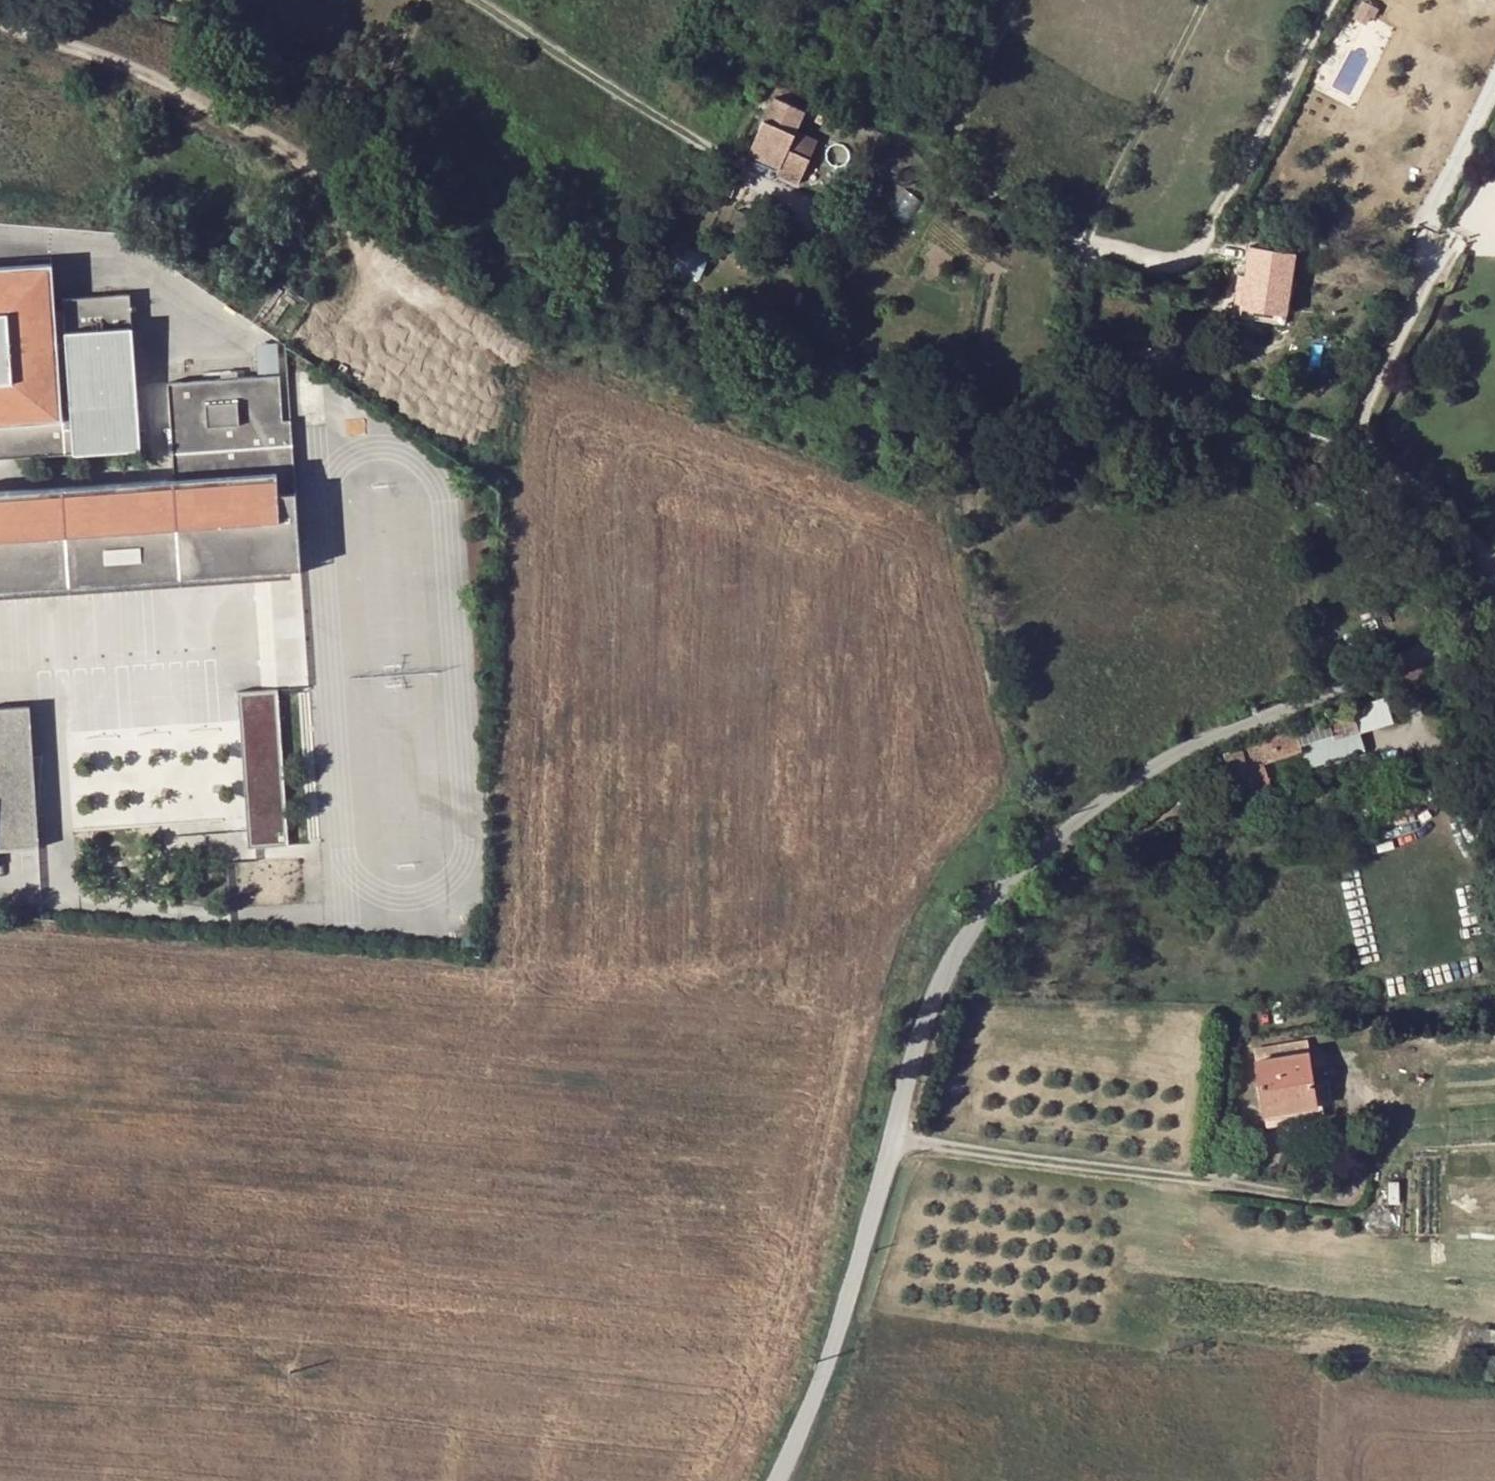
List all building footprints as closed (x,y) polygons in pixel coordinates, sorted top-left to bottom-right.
[(1369,25),(1374,16),(1360,9),(1351,27),(1360,31),(1364,24),(1369,25)] [(800,184),(819,140),(798,132),(806,111),(775,98),(750,155),(781,169),(778,175),(800,184)] [(778,175),(781,169),(750,155),(744,169),(774,182),(778,175)] [(677,267),(703,276),(710,253),(684,245),(677,267)] [(1245,288),(1242,309),(1286,315),(1296,253),(1251,247),(1247,277),(1245,288)] [(130,292),(62,297),(63,309),(55,309),(51,262),(0,265),(0,458),(13,457),(67,453),(140,448),(130,292)] [(1237,288),(1245,288),(1247,277),(1239,276),(1237,288)] [(1285,324),(1286,315),(1242,309),(1240,319),(1285,324)] [(281,367),(280,340),(258,341),(259,368),(281,367)] [(277,491),(295,490),(290,418),(282,419),(279,373),(166,381),(173,478),(0,489),(0,549),(206,534),(209,572),(282,567),(277,491)] [(209,572),(206,534),(0,549),(0,587),(209,572)] [(288,843),(277,688),(237,690),(239,719),(246,719),(254,845),(288,843)] [(29,705),(0,707),(0,849),(38,846),(37,822),(41,754),(32,755),(29,705)] [(1255,792),(1271,786),(1263,762),(1299,751),(1305,769),(1363,750),(1352,714),(1330,721),(1326,721),(1223,754),(1235,789),(1238,801),(1256,796),(1255,792)] [(254,845),(246,719),(239,719),(248,845),(254,845)] [(1271,786),(1255,792),(1256,796),(1272,791),(1271,786)] [(1306,1055),(1309,1054),(1308,1043),(1254,1052),(1256,1062),(1306,1055)] [(1256,1062),(1264,1115),(1290,1111),(1289,1108),(1314,1104),(1306,1055),(1256,1062)] [(1320,1102),(1314,1104),(1289,1108),(1290,1111),(1264,1115),(1265,1121),(1322,1112),(1320,1102)]
